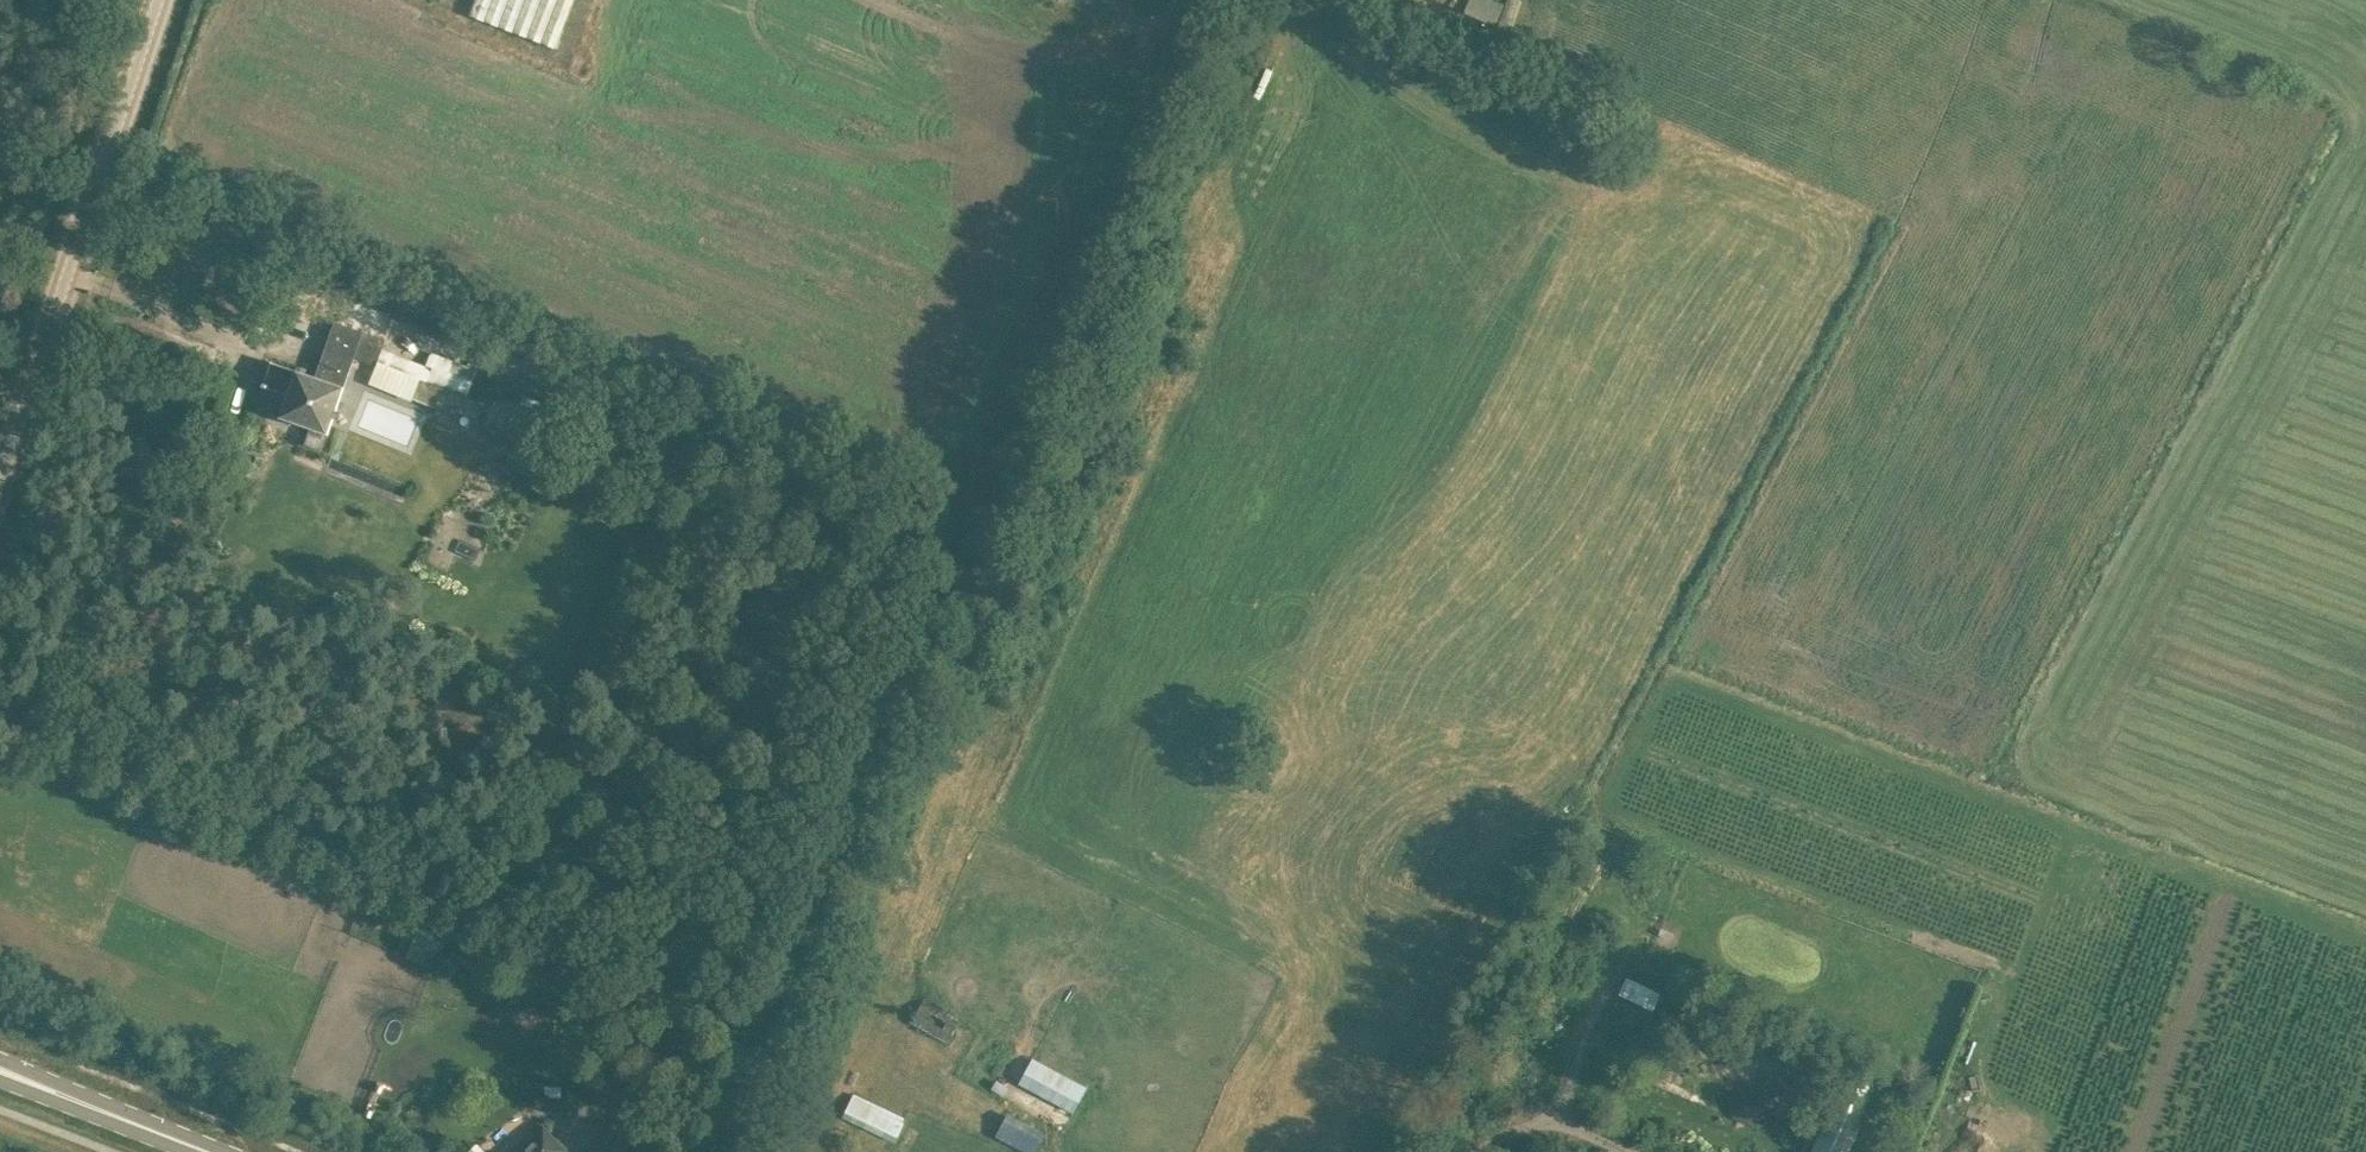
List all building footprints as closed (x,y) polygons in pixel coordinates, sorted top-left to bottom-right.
[(468,14),(554,46),(557,40),(572,0),(473,0),(468,14)] [(377,366),(379,361),(383,349),(386,339),(335,321),(315,377),(271,361),(262,386),(288,395),(280,418),(328,434),(355,358),(377,366)] [(467,396),(472,382),(477,370),(454,361),(438,355),(427,381),(421,378),(413,398),(435,407),(436,405),(443,387),(467,396)] [(330,457),(339,460),(342,451),(334,448),(330,457)] [(714,999),(708,1015),(719,1020),(726,1004),(714,999)] [(924,999),(912,1022),(948,1041),(960,1019),(924,999)] [(1899,1097),(1844,1073),(1811,1151),(1875,1151),(1899,1097)] [(895,1139),(905,1116),(853,1094),(843,1117),(895,1139)] [(515,1151),(564,1151),(566,1150),(547,1130),(525,1150),(521,1146),(515,1151)]
